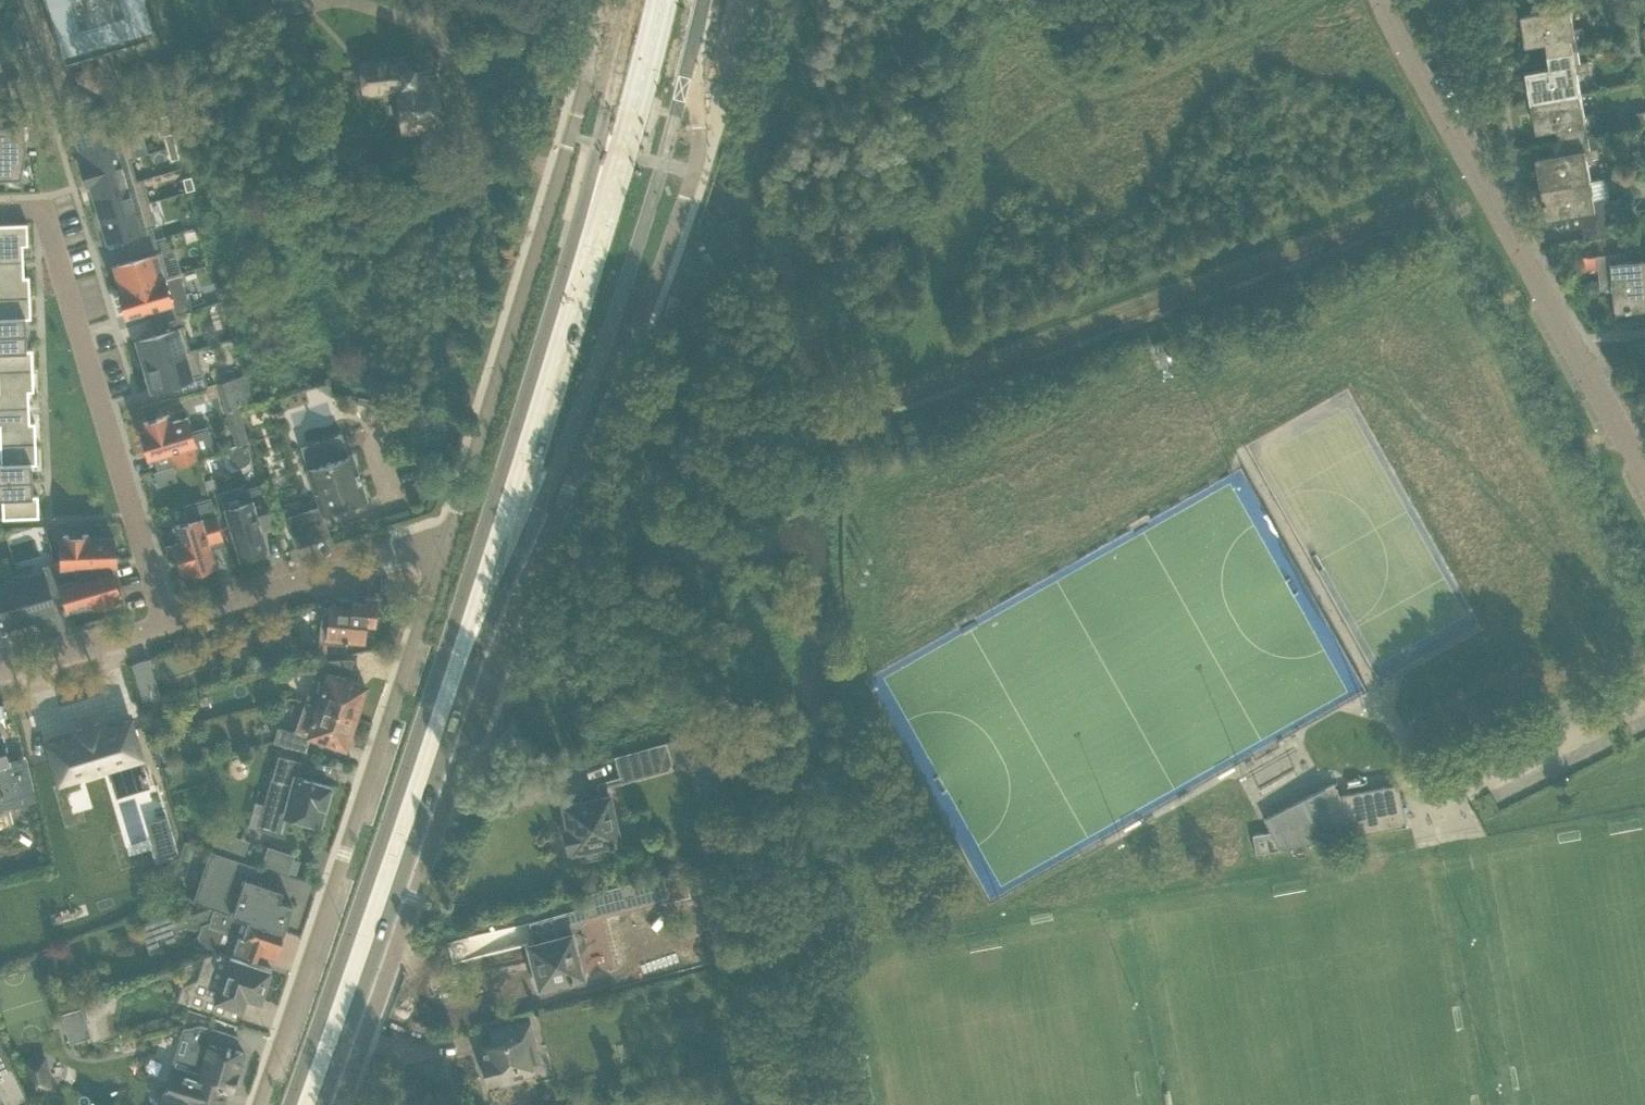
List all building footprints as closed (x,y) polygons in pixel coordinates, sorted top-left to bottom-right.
[(64,62),(81,57),(89,55),(150,37),(139,0),(46,0),(64,62)] [(1574,29),(1574,28),(1571,6),(1521,14),(1527,46),(1547,43),(1549,55),(1578,50),(1576,38),(1584,36),(1583,27),(1574,29)] [(1626,42),(1639,40),(1636,25),(1623,27),(1626,42)] [(1641,55),(1639,40),(1626,42),(1628,58),(1641,55)] [(1578,50),(1549,55),(1551,67),(1526,71),(1531,102),(1581,93),(1577,72),(1590,70),(1588,61),(1580,62),(1578,50)] [(427,67),(414,68),(414,66),(404,67),(404,61),(362,65),(364,87),(399,84),(403,127),(440,123),(435,77),(428,77),(427,67)] [(76,73),(81,91),(106,90),(99,66),(76,73)] [(19,76),(7,79),(11,96),(24,92),(19,76)] [(1584,115),(1581,93),(1531,102),(1537,132),(1557,129),(1559,141),(1588,136),(1586,124),(1594,123),(1593,114),(1584,115)] [(73,125),(80,148),(128,134),(128,133),(123,135),(117,113),(111,114),(73,125)] [(154,117),(156,126),(169,122),(167,114),(154,117)] [(7,176),(7,175),(20,174),(22,166),(22,167),(27,140),(24,139),(23,124),(31,123),(31,122),(0,123),(0,176),(7,176)] [(165,141),(167,147),(176,144),(172,132),(164,134),(165,141)] [(79,159),(83,172),(135,156),(128,134),(80,148),(83,158),(79,159)] [(1561,154),(1536,158),(1541,188),(1591,180),(1587,158),(1600,156),(1598,147),(1590,148),(1588,136),(1559,141),(1561,154)] [(441,141),(428,142),(429,153),(442,152),(441,141)] [(171,160),(179,157),(176,144),(167,147),(171,160)] [(90,184),(93,193),(142,179),(142,178),(136,180),(133,168),(130,159),(135,157),(135,156),(83,172),(87,185),(90,184)] [(182,178),(186,190),(195,188),(191,175),(182,178)] [(93,193),(100,216),(138,205),(149,201),(142,179),(93,193)] [(1591,180),(1541,188),(1547,219),(1581,213),(1583,225),(1611,220),(1639,216),(1637,204),(1618,207),(1617,197),(1595,201),(1591,180)] [(126,234),(130,246),(154,239),(150,227),(156,225),(149,201),(138,205),(100,216),(107,240),(126,234)] [(1614,234),(1611,220),(1583,225),(1585,239),(1614,234)] [(23,260),(23,245),(28,245),(27,224),(27,223),(0,224),(0,261),(23,260)] [(116,280),(119,279),(121,288),(119,289),(119,290),(164,277),(168,276),(160,251),(158,252),(154,239),(130,246),(134,259),(114,264),(115,265),(112,266),(116,280)] [(1620,252),(1598,254),(1601,288),(1614,287),(1616,311),(1644,309),(1644,287),(1642,258),(1621,260),(1620,252)] [(30,297),(29,276),(24,276),(23,260),(0,261),(0,298),(30,297)] [(148,308),(152,321),(176,313),(191,309),(180,272),(168,276),(164,277),(119,290),(126,315),(148,308)] [(26,333),(25,318),(31,318),(30,297),(0,298),(0,334),(26,333)] [(142,359),(144,364),(184,351),(195,348),(195,347),(189,349),(182,325),(180,326),(176,313),(152,321),(156,333),(136,339),(138,345),(136,345),(140,359),(142,359)] [(33,370),(32,349),(27,349),(26,333),(0,334),(0,371),(33,370)] [(170,383),(174,395),(206,386),(195,348),(184,351),(144,364),(145,368),(143,369),(147,383),(150,383),(151,388),(170,383)] [(29,406),(28,391),(34,391),(33,370),(0,371),(0,408),(29,406)] [(229,387),(221,389),(227,409),(227,408),(228,410),(235,408),(234,406),(238,406),(252,401),(244,376),(227,381),(229,387)] [(36,443),(35,422),(30,422),(29,406),(0,408),(0,444),(36,443)] [(141,430),(149,456),(169,450),(173,462),(168,463),(169,465),(214,451),(206,427),(191,432),(187,417),(171,421),(169,414),(143,422),(145,429),(141,430)] [(330,536),(322,512),(366,498),(351,453),(345,455),(338,434),(313,442),(320,463),(307,468),(319,505),(285,516),(295,547),(330,536)] [(32,479),(31,464),(37,464),(36,443),(0,444),(0,456),(0,463),(0,481),(32,479)] [(157,484),(163,483),(160,470),(154,472),(157,484)] [(214,476),(204,479),(207,489),(217,486),(214,476)] [(2,517),(2,518),(39,517),(39,515),(38,495),(33,495),(32,479),(0,481),(0,498),(2,498),(2,517)] [(255,551),(266,548),(259,525),(271,522),(273,526),(274,525),(262,485),(238,492),(241,503),(226,507),(240,556),(241,555),(241,558),(256,553),(255,551)] [(188,571),(214,563),(208,543),(220,539),(222,544),(209,498),(185,506),(190,521),(175,525),(179,541),(174,543),(182,568),(187,567),(188,571)] [(55,563),(62,588),(68,608),(93,601),(93,604),(118,597),(117,594),(119,593),(111,567),(105,569),(105,563),(114,563),(114,536),(88,537),(88,534),(63,535),(63,538),(61,538),(62,563),(57,563),(57,562),(55,563)] [(43,570),(19,577),(31,618),(36,616),(36,619),(51,615),(50,612),(56,610),(50,591),(62,588),(55,563),(42,567),(43,570)] [(0,606),(6,625),(12,624),(13,626),(27,622),(26,619),(31,618),(19,577),(0,583),(0,606)] [(320,640),(327,641),(345,642),(346,636),(363,637),(365,618),(374,619),(376,596),(366,595),(366,600),(338,598),(337,605),(330,604),(330,605),(323,604),(320,640)] [(269,656),(251,654),(250,672),(268,668),(269,656)] [(319,662),(307,699),(356,716),(363,694),(362,694),(366,683),(346,676),(353,656),(331,658),(319,662)] [(143,701),(160,695),(148,658),(131,663),(143,701)] [(311,675),(307,661),(293,665),(297,679),(311,675)] [(197,697),(203,702),(211,700),(213,692),(206,686),(199,689),(197,697)] [(293,731),(280,726),(275,740),(304,749),(309,732),(344,744),(347,736),(349,737),(356,716),(307,699),(297,727),(293,731)] [(83,740),(54,749),(65,784),(112,769),(113,771),(116,782),(149,772),(150,771),(147,761),(135,723),(107,732),(105,727),(81,734),(83,740)] [(16,797),(7,761),(8,761),(1,735),(0,736),(0,801),(16,797)] [(665,739),(634,748),(613,754),(619,774),(661,762),(658,752),(668,749),(665,739)] [(172,740),(160,744),(164,759),(177,755),(172,740)] [(268,795),(258,827),(279,833),(285,812),(319,821),(330,783),(295,774),(298,760),(280,755),(277,767),(273,765),(270,776),(273,776),(268,795)] [(1397,784),(1339,794),(1333,782),(1262,816),(1269,829),(1277,846),(1404,824),(1397,784)] [(619,838),(614,813),(609,791),(562,802),(567,824),(563,825),(568,848),(572,847),(572,849),(580,847),(583,858),(602,854),(599,843),(619,838)] [(176,849),(169,829),(151,835),(157,855),(176,849)] [(1265,830),(1251,832),(1254,850),(1273,847),(1277,846),(1269,829),(1265,830)] [(268,847),(262,864),(288,872),(294,855),(268,847)] [(210,848),(192,903),(207,908),(214,910),(214,907),(249,918),(248,921),(283,932),(284,930),(293,903),(276,897),(279,888),(283,889),(284,887),(258,879),(263,865),(210,848)] [(663,873),(584,893),(587,905),(589,915),(669,894),(663,873)] [(203,927),(200,936),(204,944),(213,947),(220,943),(227,945),(227,946),(258,956),(259,951),(271,955),(274,945),(278,947),(283,932),(248,921),(249,918),(214,907),(214,910),(211,918),(209,923),(208,925),(203,927)] [(214,910),(207,908),(156,925),(160,936),(180,929),(211,918),(214,910)] [(535,939),(528,941),(536,973),(532,977),(533,983),(539,984),(539,985),(560,980),(583,974),(576,948),(580,947),(584,944),(585,939),(584,935),(581,931),(576,930),(572,931),(566,910),(530,919),(535,939)] [(180,929),(160,936),(163,945),(183,938),(180,929)] [(50,949),(39,953),(42,964),(54,960),(50,949)] [(184,983),(179,997),(228,1014),(232,1002),(243,1005),(248,993),(262,998),(268,981),(271,980),(272,975),(270,973),(273,966),(224,949),(204,956),(197,978),(184,983)] [(72,988),(56,992),(61,1008),(86,1001),(85,994),(84,993),(74,996),(72,988)] [(563,990),(549,993),(551,1004),(565,1001),(563,990)] [(85,1005),(82,1006),(88,1023),(91,1035),(93,1039),(106,1036),(99,1018),(116,1010),(117,991),(85,1005)] [(82,1006),(60,1013),(64,1026),(70,1024),(76,1040),(91,1035),(88,1023),(82,1006)] [(187,1006),(181,1025),(209,1020),(211,1014),(187,1006)] [(532,1019),(518,1023),(496,1027),(499,1041),(481,1045),(484,1058),(481,1058),(487,1082),(500,1079),(501,1083),(521,1078),(520,1074),(534,1071),(529,1049),(538,1047),(532,1019)] [(232,1088),(234,1084),(237,1082),(239,1076),(237,1073),(244,1051),(235,1048),(239,1035),(201,1023),(195,1024),(186,1055),(194,1058),(189,1075),(171,1070),(172,1068),(171,1068),(162,1094),(188,1102),(188,1103),(193,1104),(221,1104),(227,1086),(232,1088)] [(28,1097),(27,1095),(0,1040),(0,1104),(7,1104),(28,1097)] [(45,1053),(24,1057),(30,1088),(51,1084),(45,1053)]
